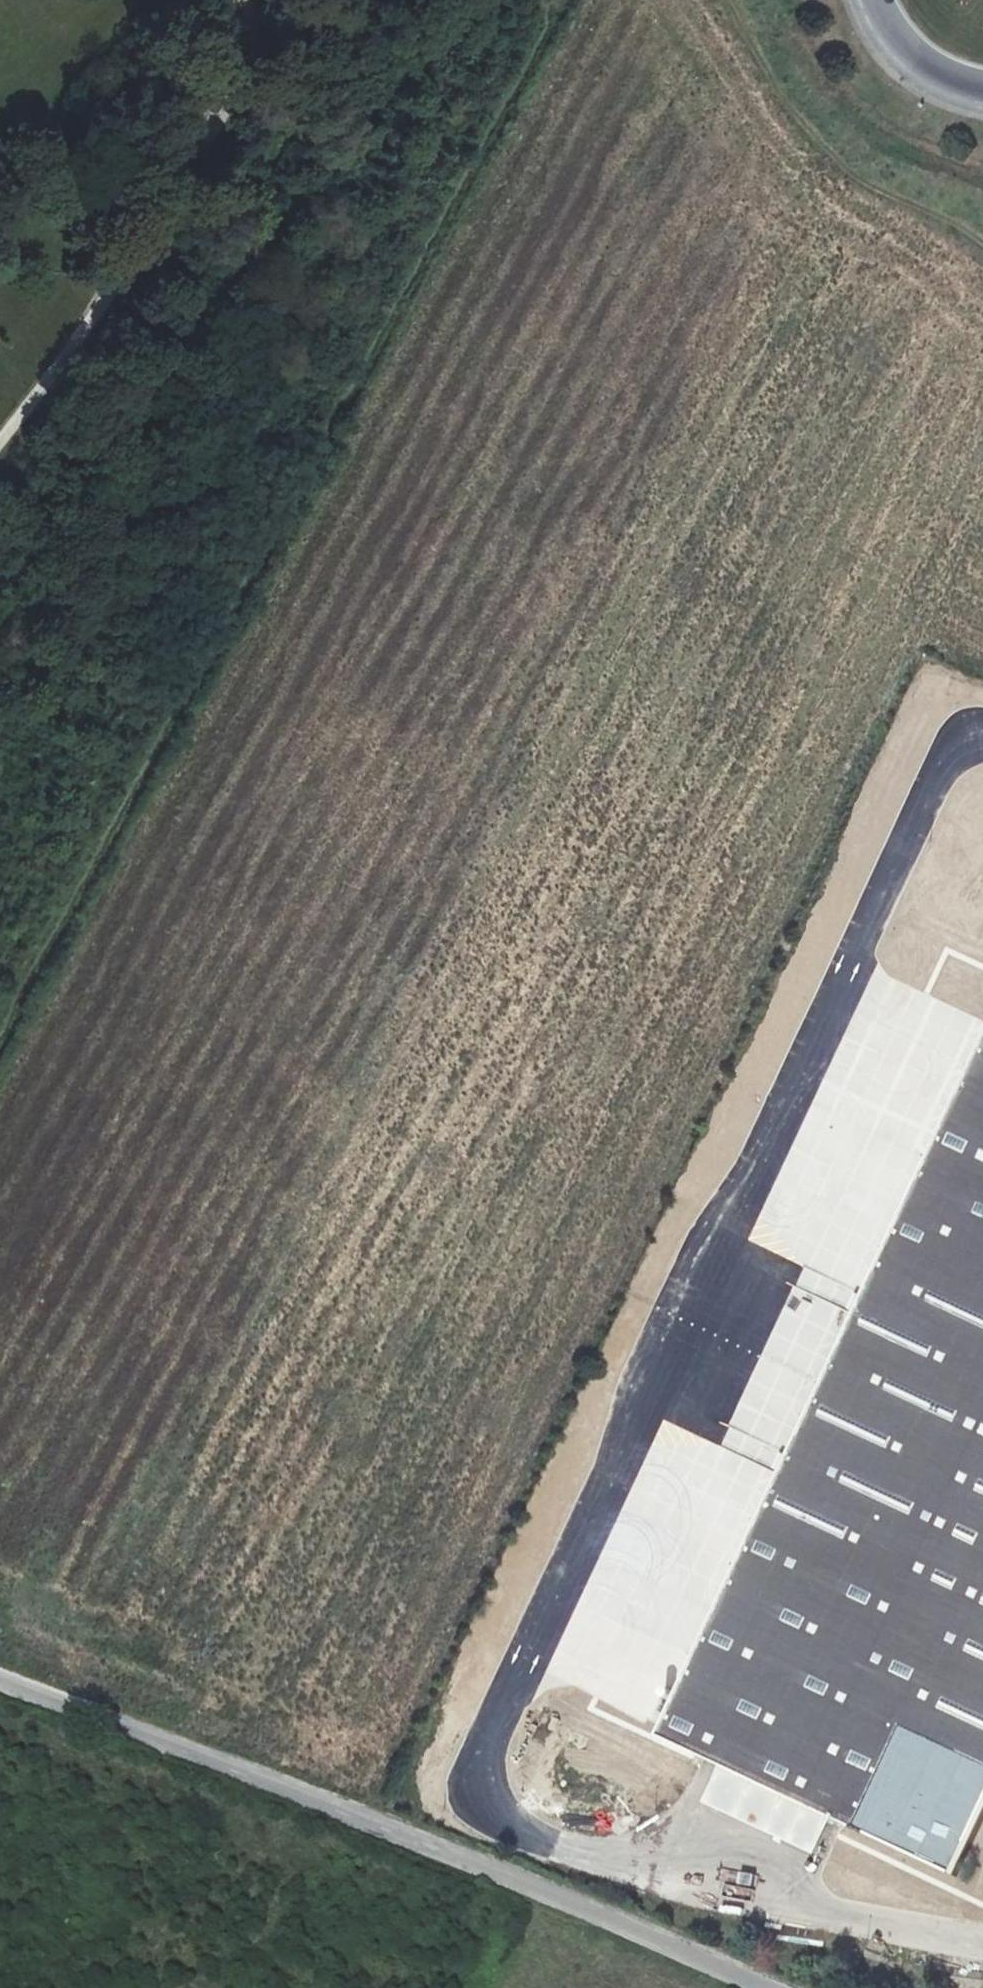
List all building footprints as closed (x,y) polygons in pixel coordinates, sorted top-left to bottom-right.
[(653,1738),(853,1829),(900,1730),(982,1769),(982,1039),(653,1738)] [(853,1829),(951,1875),(982,1807),(982,1769),(900,1730),(853,1829)]
